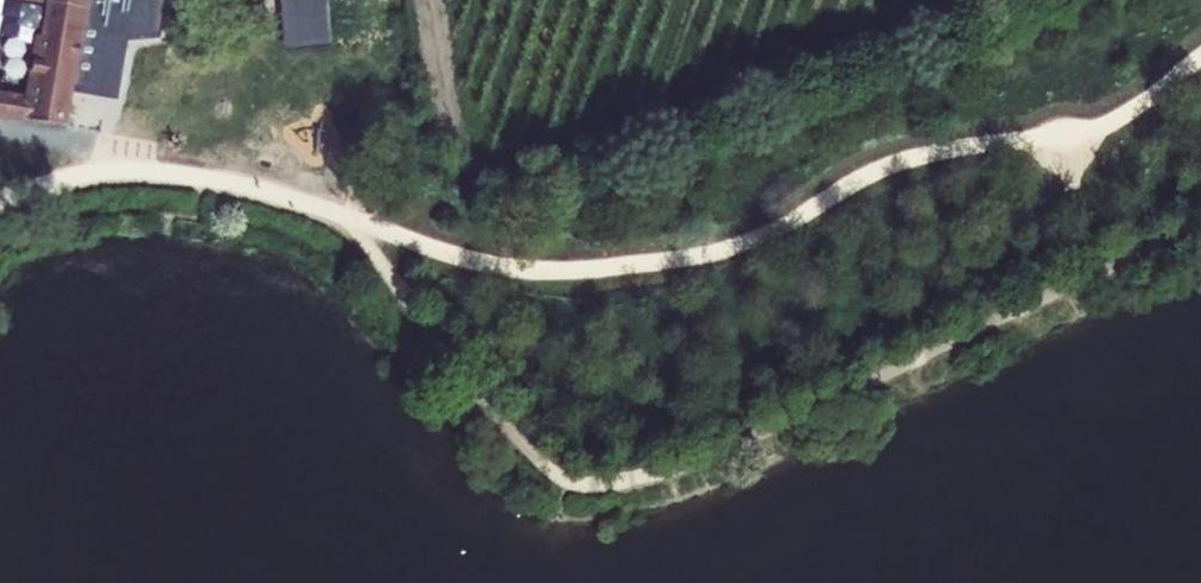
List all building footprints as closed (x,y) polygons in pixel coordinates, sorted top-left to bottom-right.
[(60,120),(81,2),(70,0),(37,0),(21,93),(0,89),(0,111),(60,120)]
